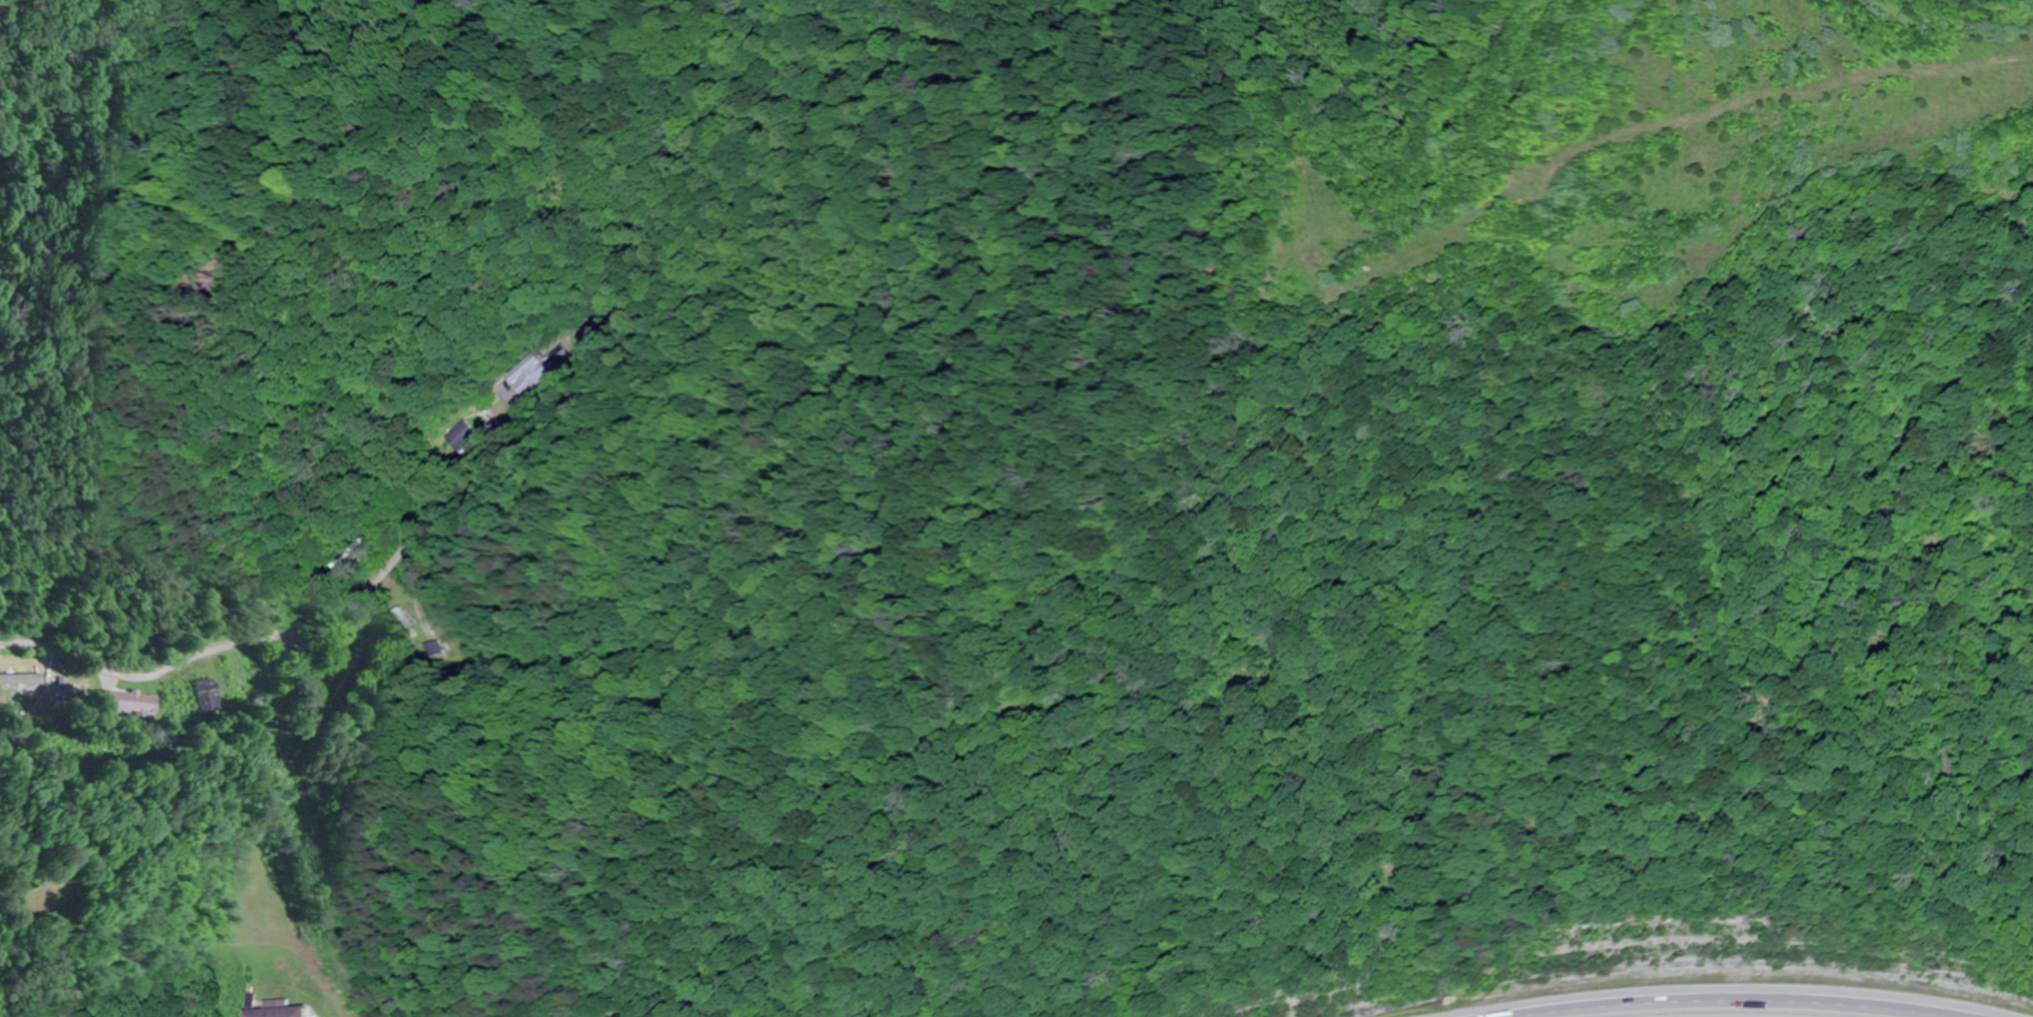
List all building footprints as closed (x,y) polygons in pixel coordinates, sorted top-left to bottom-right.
[(526,404),(553,380),(527,352),(500,376),(526,404)] [(471,458),(483,439),(453,420),(442,440),(471,458)] [(402,611),(419,641),(428,636),(412,606),(402,611)] [(192,681),(194,713),(218,712),(216,680),(192,681)] [(155,695),(121,695),(121,714),(155,714),(155,695)] [(300,1008),(238,1010),(238,1016),(301,1016),(300,1008)]
